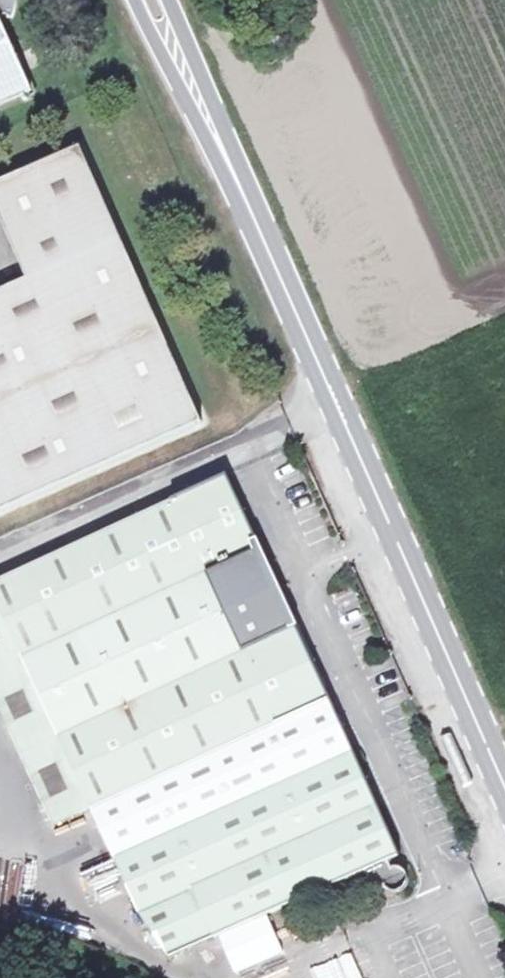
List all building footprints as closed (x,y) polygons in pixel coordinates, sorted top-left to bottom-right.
[(6,16),(12,24),(14,17),(16,7),(15,0),(0,0),(0,19),(6,16)] [(21,99),(30,95),(33,94),(0,20),(0,108),(21,99)] [(33,104),(30,95),(21,99),(24,107),(33,104)] [(202,420),(82,150),(0,185),(0,219),(27,281),(0,293),(0,508),(202,420)] [(0,582),(0,713),(51,826),(91,808),(330,702),(236,481),(0,582)] [(330,702),(91,808),(138,913),(169,959),(363,873),(368,887),(397,897),(403,894),(408,885),(407,875),(401,869),(395,868),(390,870),(386,863),(397,857),(330,702)]
